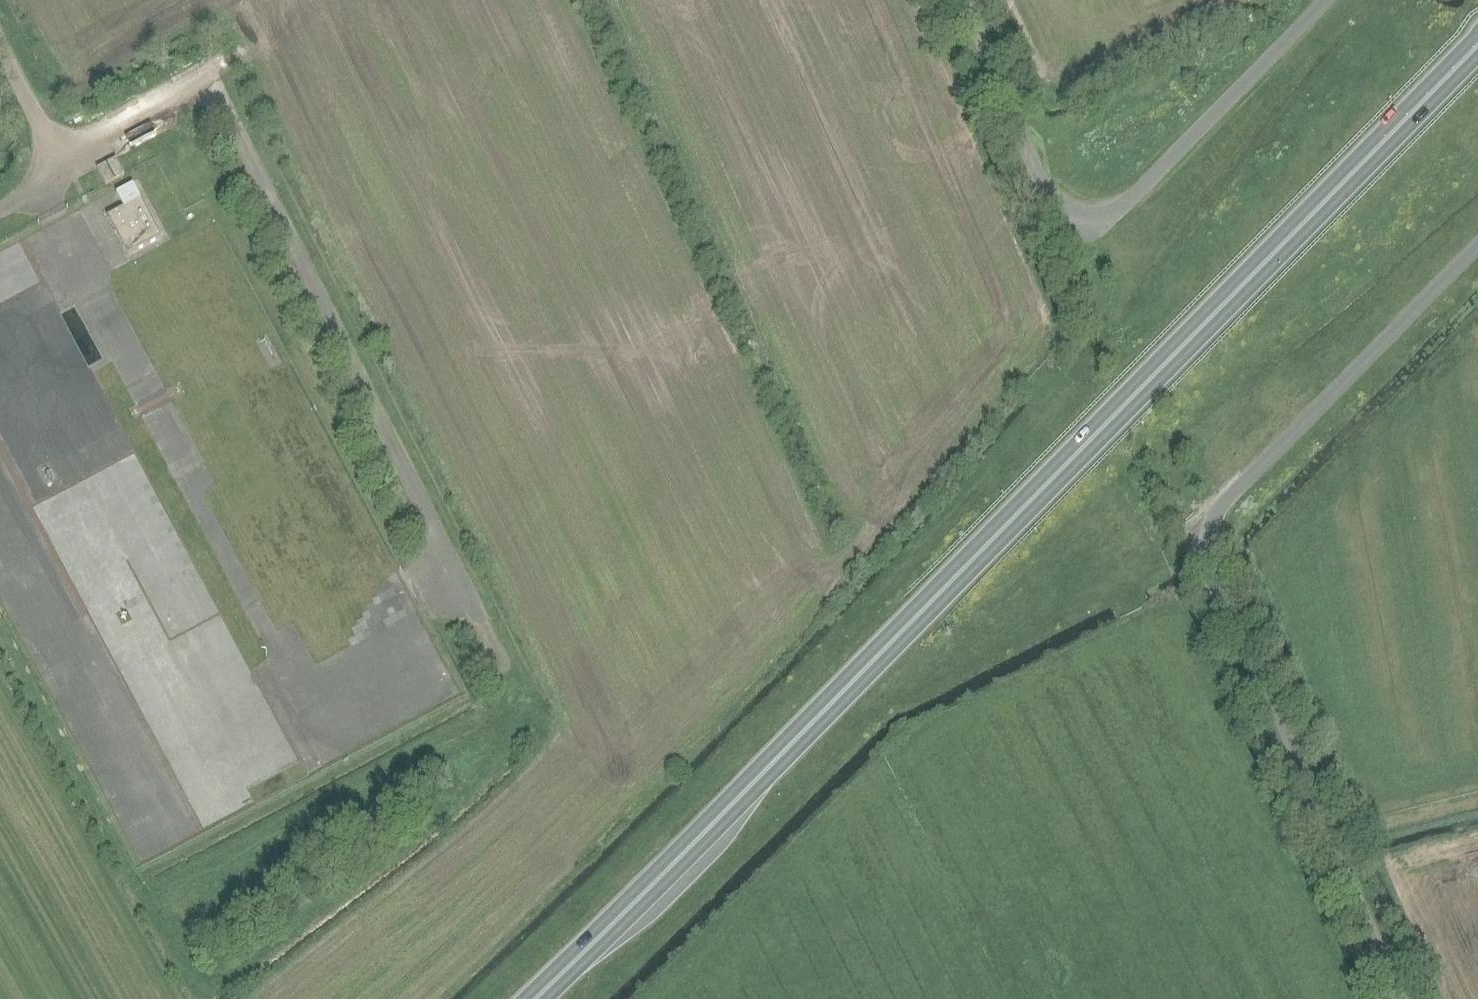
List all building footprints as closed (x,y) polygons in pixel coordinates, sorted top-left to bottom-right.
[(97,171),(105,187),(124,177),(115,161),(97,171)] [(133,186),(116,195),(124,209),(107,218),(127,257),(161,239),(133,186)]
